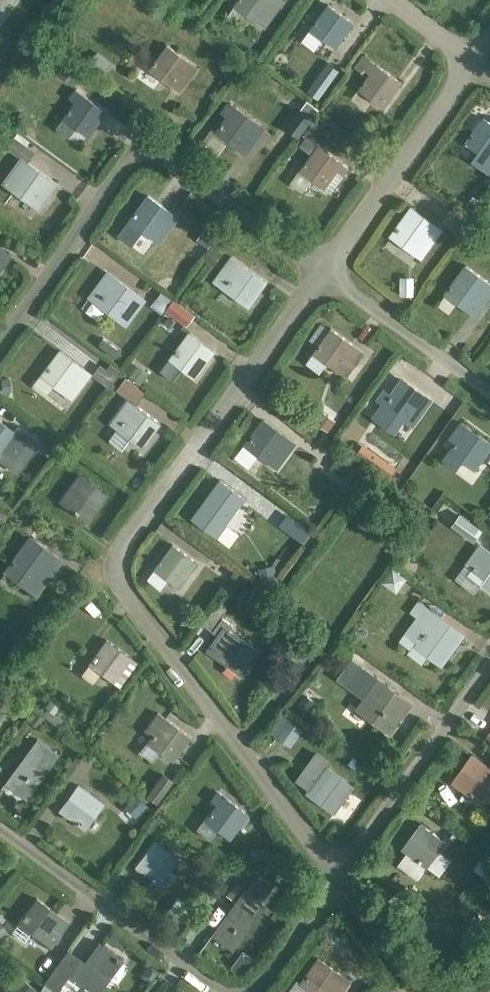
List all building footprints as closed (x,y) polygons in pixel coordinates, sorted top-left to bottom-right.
[(259,25),(273,5),(279,10),(286,1),(285,0),(237,0),(233,6),(259,25)] [(329,5),(311,30),(336,48),(354,24),(329,5)] [(168,46),(150,71),(175,89),(187,73),(192,77),(198,69),(192,65),(192,64),(168,46)] [(110,61),(97,52),(88,65),(100,75),(110,61)] [(370,62),(371,60),(363,54),(354,67),(362,72),(365,68),(371,73),(359,90),(384,108),(401,83),(376,65),(376,66),(370,62)] [(318,99),(339,70),(328,62),(317,77),(307,91),(318,99)] [(277,83),(258,69),(252,76),(271,91),(277,83)] [(76,102),(64,118),(89,137),(107,111),(77,89),(70,98),(76,102)] [(319,109),(306,100),(285,128),(297,137),(319,109)] [(258,126),(234,108),(233,109),(228,105),(222,113),(228,117),(216,133),(241,150),(258,126)] [(314,117),(302,133),(318,145),(329,129),(314,117)] [(489,160),(489,123),(484,119),(459,152),(470,160),(477,151),(489,160)] [(5,146),(28,162),(35,150),(27,145),(30,140),(18,132),(15,136),(13,135),(5,146)] [(317,146),(299,171),(324,189),(342,165),(328,154),(331,150),(320,142),(317,146)] [(354,156),(367,165),(373,158),(360,148),(354,156)] [(39,210),(40,209),(58,184),(33,166),(20,157),(2,184),(14,190),(39,210)] [(131,221),(120,236),(132,245),(143,231),(156,240),(174,215),(149,196),(131,221)] [(466,197),(462,203),(470,209),(475,203),(466,197)] [(411,208),(391,236),(416,254),(436,226),(411,208)] [(198,236),(196,238),(208,247),(217,233),(206,225),(198,236)] [(477,250),(485,240),(472,230),(465,241),(477,250)] [(223,234),(216,243),(224,249),(231,240),(223,234)] [(213,265),(222,253),(212,245),(203,258),(213,265)] [(10,255),(0,248),(0,269),(10,255)] [(267,282),(242,264),(232,257),(214,281),(248,307),(267,282)] [(446,295),(471,313),(489,287),(489,283),(466,266),(446,295)] [(108,273),(90,297),(122,321),(140,297),(108,273)] [(400,277),(400,295),(413,295),(413,277),(400,277)] [(150,306),(161,314),(172,300),(161,291),(150,306)] [(165,311),(186,327),(194,316),(173,301),(165,311)] [(332,329),(331,332),(319,324),(309,340),(319,347),(314,354),(339,371),(347,360),(354,366),(364,353),(332,329)] [(188,334),(170,358),(196,377),(213,353),(188,334)] [(61,351),(42,376),(67,395),(86,370),(61,351)] [(140,384),(148,374),(130,360),(122,370),(140,384)] [(109,387),(121,371),(111,363),(106,369),(100,364),(92,374),(109,387)] [(0,385),(0,389),(8,395),(15,385),(5,378),(0,385)] [(126,378),(117,390),(136,405),(145,393),(126,378)] [(384,405),(376,417),(391,427),(399,416),(410,424),(428,399),(403,380),(391,396),(384,391),(378,400),(384,405)] [(127,398),(108,422),(142,448),(160,423),(127,398)] [(321,410),(314,420),(328,430),(335,420),(321,410)] [(295,444),(289,439),(265,421),(246,445),(271,463),(283,448),(289,452),(295,444)] [(0,422),(0,459),(6,464),(8,465),(29,436),(20,430),(17,434),(0,422)] [(468,427),(462,423),(450,439),(456,443),(443,461),(456,470),(463,461),(475,470),(489,450),(489,443),(468,427)] [(52,438),(41,444),(48,455),(59,449),(52,438)] [(376,449),(368,459),(378,467),(386,456),(376,449)] [(63,465),(70,469),(76,461),(69,456),(63,465)] [(329,467),(341,477),(350,465),(337,456),(329,467)] [(79,476),(61,501),(84,518),(94,505),(98,508),(107,496),(79,476)] [(221,480),(192,519),(217,537),(246,499),(221,480)] [(0,507),(0,525),(9,514),(0,507)] [(459,516),(452,526),(473,541),(480,531),(459,516)] [(50,539),(55,532),(43,523),(38,530),(50,539)] [(29,539),(5,572),(30,590),(54,557),(29,539)] [(173,545),(155,570),(180,588),(198,563),(173,545)] [(487,550),(480,545),(466,564),(473,569),(468,575),(489,591),(489,552),(487,550)] [(276,579),(272,565),(260,568),(263,582),(276,579)] [(382,583),(397,592),(407,577),(392,568),(382,583)] [(255,588),(248,598),(258,605),(265,595),(255,588)] [(61,607),(50,599),(41,611),(51,619),(61,607)] [(217,602),(201,623),(211,630),(227,610),(217,602)] [(461,635),(436,617),(419,604),(412,612),(419,617),(407,633),(419,641),(418,642),(443,660),(461,635)] [(181,611),(181,624),(193,623),(193,610),(181,611)] [(245,671),(258,653),(229,631),(233,626),(223,619),(213,632),(219,636),(208,651),(227,665),(230,660),(245,671)] [(106,640),(88,665),(113,683),(131,658),(106,640)] [(351,660),(336,680),(362,699),(355,709),(389,734),(411,703),(377,679),(351,660)] [(304,693),(295,706),(308,716),(318,703),(304,693)] [(53,695),(45,705),(54,713),(63,702),(53,695)] [(57,726),(63,718),(56,713),(54,715),(46,708),(42,714),(57,726)] [(36,727),(43,718),(35,712),(28,721),(36,727)] [(302,727),(291,719),(283,712),(269,730),(289,745),(302,727)] [(166,719),(148,743),(173,761),(191,737),(166,719)] [(52,729),(49,736),(54,740),(58,733),(52,729)] [(58,755),(37,739),(8,779),(25,791),(44,766),(48,769),(58,755)] [(371,747),(364,756),(374,763),(380,754),(371,747)] [(353,787),(326,767),(329,763),(317,754),(297,780),(309,789),(307,791),(335,812),(353,787)] [(353,755),(348,762),(355,767),(360,760),(353,755)] [(454,782),(478,800),(489,783),(489,771),(472,757),(454,782)] [(163,774),(148,795),(157,803),(173,781),(163,774)] [(78,785),(60,810),(85,828),(103,804),(78,785)] [(134,817),(145,806),(136,796),(124,807),(134,817)] [(212,828),(228,840),(247,815),(222,797),(203,822),(204,822),(199,828),(208,834),(212,828)] [(420,824),(402,849),(426,867),(445,842),(420,824)] [(154,842),(135,867),(159,884),(178,859),(154,842)] [(279,875),(292,875),(291,863),(278,863),(279,875)] [(227,914),(215,930),(232,942),(251,916),(255,919),(265,906),(272,911),(283,895),(268,883),(256,899),(236,885),(220,908),(227,914)] [(428,904),(436,899),(430,890),(422,895),(428,904)] [(189,906),(177,897),(166,912),(178,921),(189,906)] [(30,931),(44,942),(63,917),(37,898),(12,932),(23,940),(30,931)] [(489,918),(489,898),(480,910),(489,918)] [(418,899),(411,904),(417,913),(424,908),(418,899)] [(247,938),(234,955),(244,962),(257,946),(247,938)] [(69,973),(93,990),(103,976),(107,979),(121,960),(99,943),(84,963),(67,951),(45,981),(57,990),(69,973)] [(344,977),(318,959),(301,983),(295,980),(287,991),(312,991),(313,991),(333,991),(337,985),(343,990),(349,981),(343,977),(344,977)] [(146,967),(140,976),(149,982),(156,974),(159,969),(149,963),(146,967)] [(15,988),(20,991),(32,991),(35,989),(21,979),(15,988)] [(52,988),(44,983),(38,991),(49,991),(52,988)]
